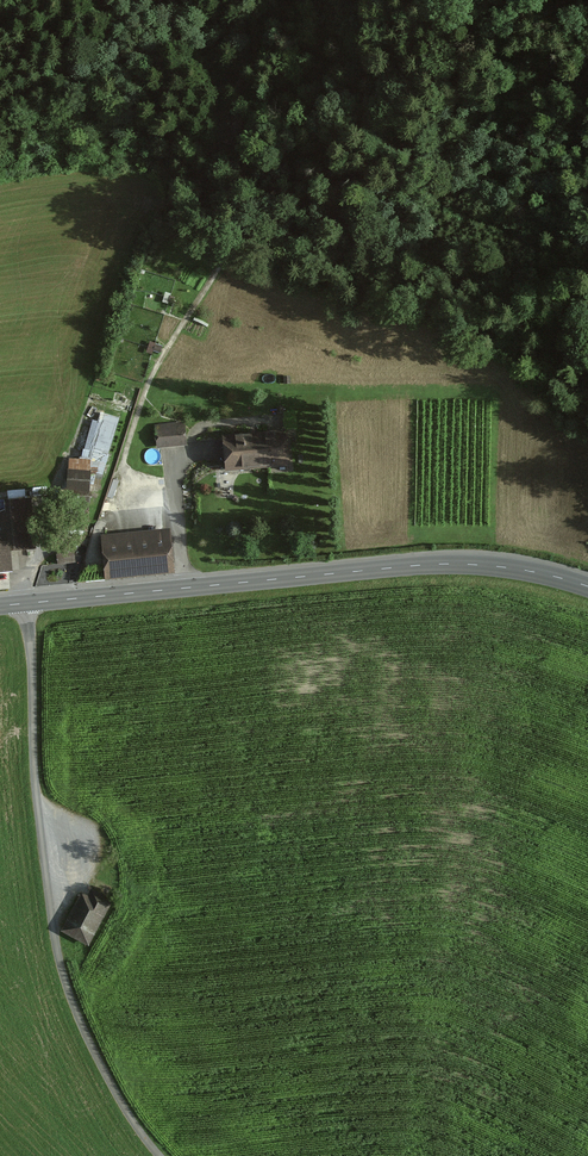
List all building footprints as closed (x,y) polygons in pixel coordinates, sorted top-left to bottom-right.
[(93,460),(105,463),(117,423),(118,407),(95,400),(92,409),(92,424),(82,424),(81,429),(81,454),(91,457),(91,482),(93,476),(93,460)] [(157,449),(187,447),(185,424),(155,426),(157,449)] [(225,473),(290,467),(287,431),(222,438),(225,473)] [(83,515),(84,476),(62,475),(60,514),(83,515)] [(5,575),(4,552),(41,551),(38,502),(0,504),(0,575),(5,575)] [(106,578),(176,572),(172,531),(102,537),(106,578)] [(85,948),(109,907),(81,890),(56,931),(85,948)]
